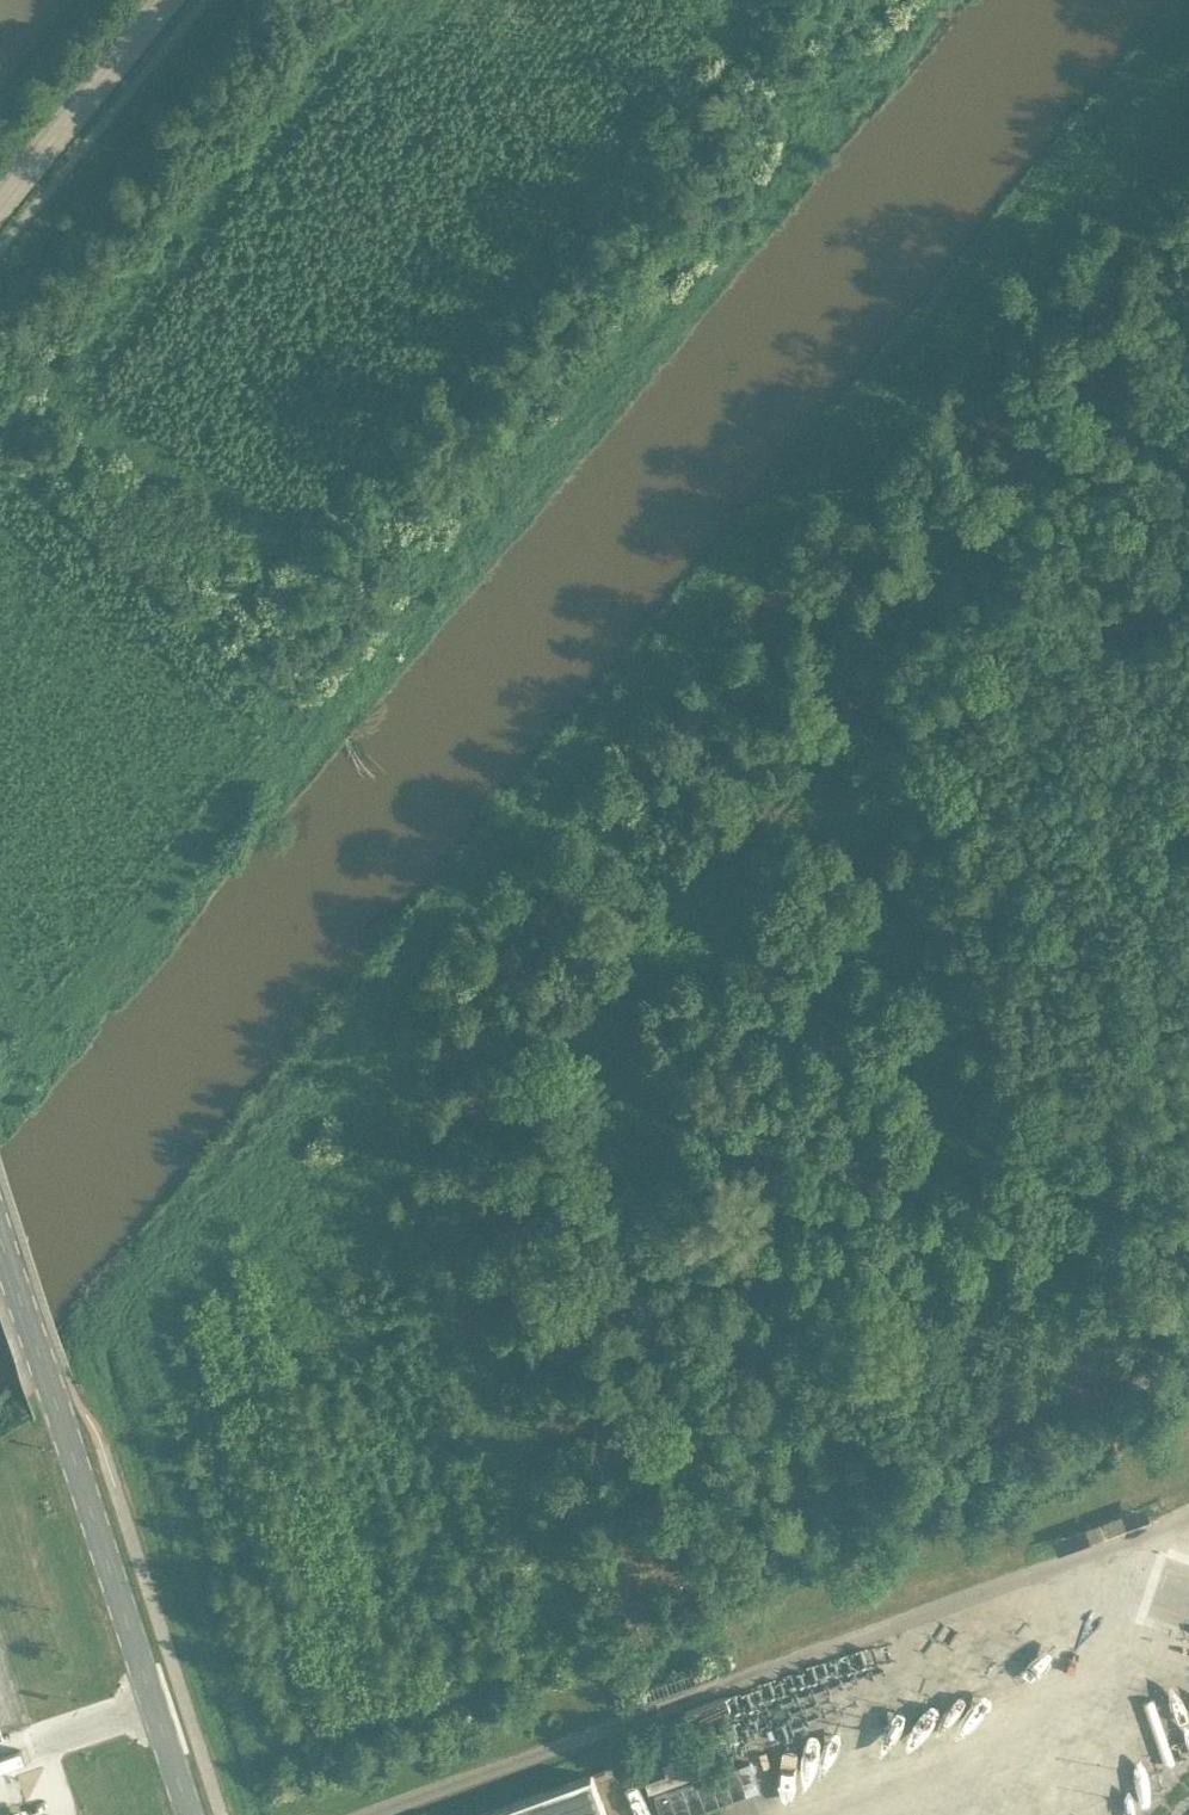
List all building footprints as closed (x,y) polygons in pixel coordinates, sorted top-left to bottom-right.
[(395,77),(408,59),(398,52),(385,69),(395,77)] [(675,1731),(642,1744),(647,1758),(681,1744),(675,1731)] [(651,1788),(705,1770),(702,1761),(698,1749),(666,1760),(669,1771),(648,1778),(651,1788)] [(662,1814),(686,1814),(762,1786),(751,1759),(655,1795),(662,1814)] [(590,1771),(471,1814),(606,1814),(590,1771)]
